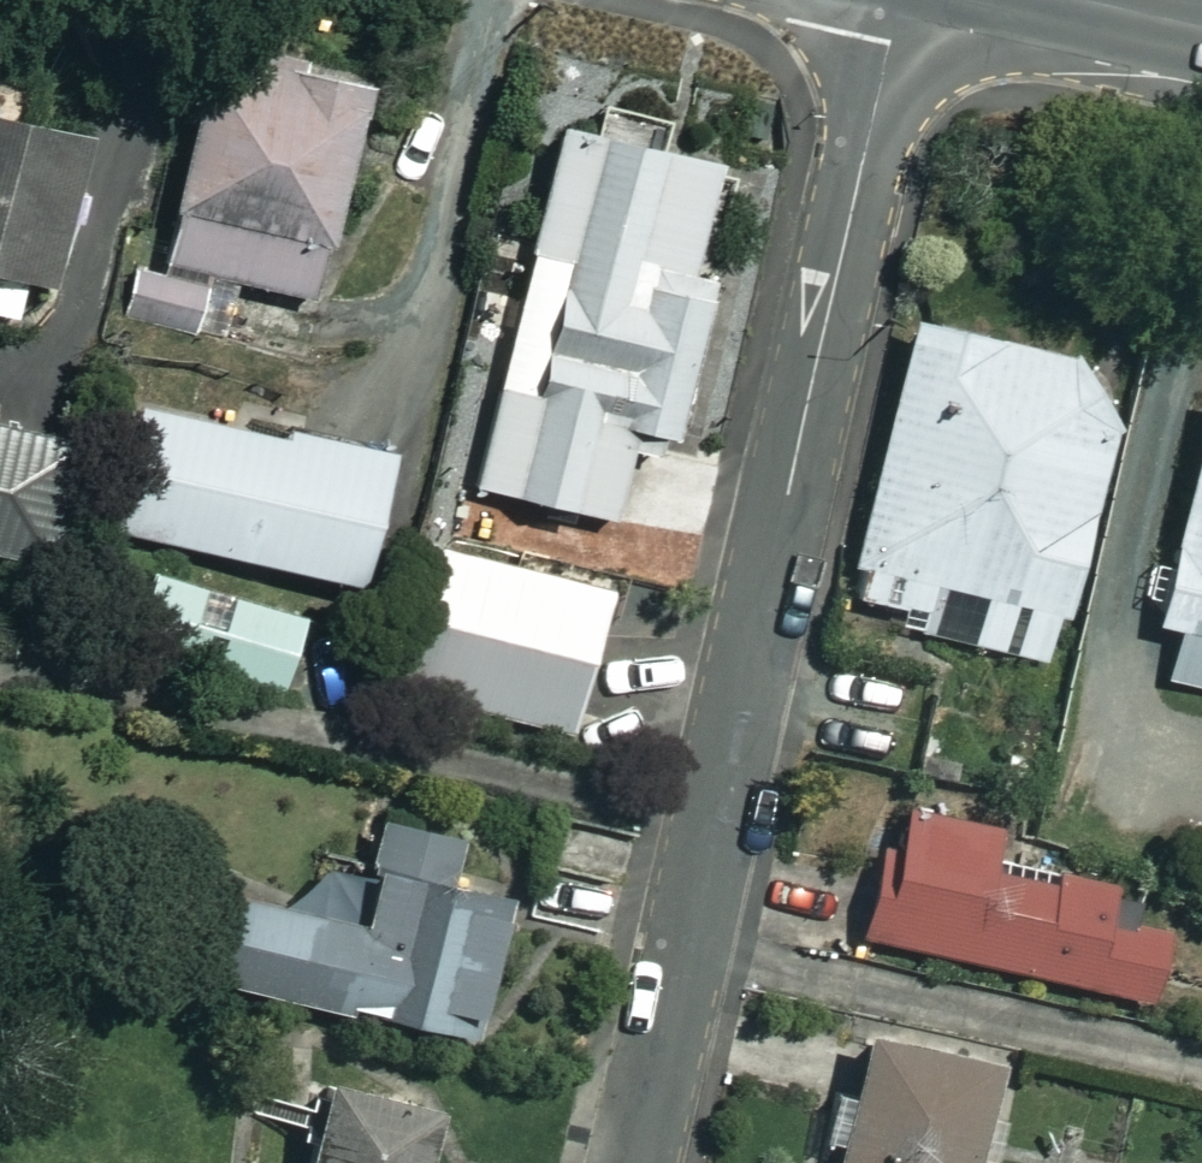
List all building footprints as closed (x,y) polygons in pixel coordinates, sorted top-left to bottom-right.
[(355,81),(201,48),(155,263),(308,296),(355,81)] [(9,318),(16,282),(32,286),(64,131),(9,120),(18,77),(0,73),(0,317),(9,318)] [(622,455),(646,459),(649,440),(670,443),(722,152),(540,119),(515,258),(541,262),(517,392),(489,387),(471,491),(611,516),(622,455)] [(132,266),(119,316),(200,337),(213,286),(132,266)] [(892,317),(840,565),(852,567),(846,599),(894,609),(890,627),(1044,660),(1107,362),(892,317)] [(1198,388),(1144,621),(1201,635),(1201,389),(1198,388)] [(408,539),(352,529),(367,446),(124,402),(101,533),(320,572),(306,646),(386,660),(408,539)] [(33,560),(59,438),(0,425),(0,553),(33,560)] [(589,583),(425,545),(391,690),(556,728),(589,583)] [(202,653),(215,590),(141,574),(128,638),(202,653)] [(286,615),(232,598),(211,664),(264,682),(286,615)] [(904,693),(816,681),(806,749),(895,761),(904,693)] [(890,823),(872,818),(845,929),(1140,1001),(1158,926),(1127,919),(1134,889),(991,854),(998,827),(895,802),(890,823)] [(453,834),(363,812),(340,909),(216,880),(193,977),(326,1009),(329,999),(460,1030),(494,890),(443,878),(453,834)] [(813,1089),(804,1140),(831,1145),(827,1162),(962,1162),(981,1057),(851,1033),(840,1094),(813,1089)] [(301,1076),(286,1162),(381,1162),(393,1092),(301,1076)]
